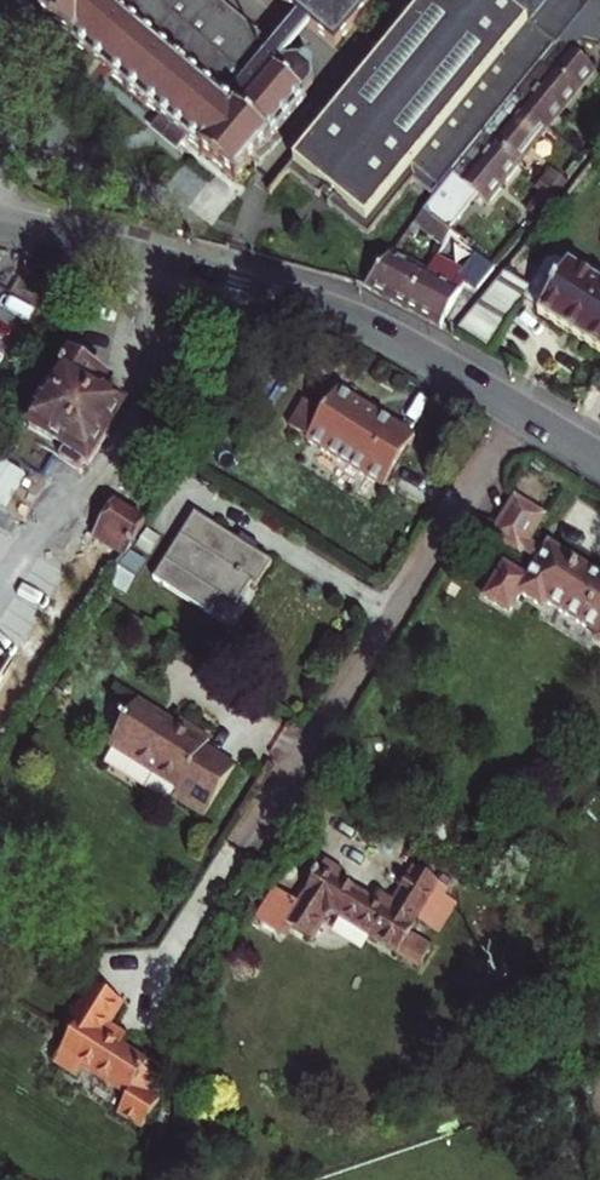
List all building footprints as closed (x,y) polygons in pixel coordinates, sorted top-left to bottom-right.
[(37,14),(239,182),(308,98),(304,95),(313,84),(313,70),(300,59),(287,59),(275,50),(216,0),(48,0),(37,14)] [(301,20),(312,29),(331,45),(370,0),(278,0),(301,20)] [(596,0),(418,0),(291,154),(363,213),(410,158),(417,165),(445,187),(456,173),(486,136),(517,98),(596,0)] [(550,126),(580,90),(591,76),(574,62),(599,30),(599,0),(596,0),(517,98),(550,126)] [(275,50),(287,59),(312,29),(301,20),(275,50)] [(486,136),(520,164),(550,126),(517,98),(486,136)] [(477,190),(490,201),(520,164),(486,136),(456,173),(477,190)] [(364,228),(417,165),(410,158),(363,213),(291,154),(285,162),(364,228)] [(477,190),(456,173),(445,187),(425,211),(447,228),(477,190)] [(557,194),(541,181),(535,190),(539,194),(526,211),(536,219),(557,194)] [(421,229),(446,249),(457,236),(447,228),(425,211),(408,232),(415,237),(421,229)] [(442,326),(464,285),(475,293),(495,268),(476,252),(460,271),(439,258),(427,273),(402,305),(442,326)] [(427,273),(390,254),(365,285),(402,305),(427,273)] [(599,303),(599,282),(569,263),(565,270),(555,264),(546,265),(531,292),(502,274),(454,332),(492,355),(527,298),(542,308),(539,312),(579,337),(599,303)] [(579,337),(599,350),(599,303),(579,337)] [(105,383),(69,360),(27,429),(65,453),(60,461),(78,472),(83,464),(88,467),(124,409),(99,392),(105,383)] [(382,489),(413,439),(337,391),(306,441),(382,489)] [(514,498),(490,536),(520,555),(543,517),(514,498)] [(124,558),(145,524),(114,505),(94,539),(124,558)] [(193,516),(152,581),(208,617),(220,599),(235,609),(250,586),(255,589),(271,565),(255,555),(237,543),(193,516)] [(241,538),(237,543),(255,555),(259,549),(241,538)] [(536,566),(518,593),(543,608),(545,603),(598,636),(595,641),(599,644),(599,577),(549,544),(536,566)] [(176,730),(139,705),(130,719),(127,717),(121,725),(125,728),(111,748),(178,791),(173,799),(205,819),(236,771),(204,751),(209,744),(179,724),(176,730)] [(280,894),(261,924),(281,937),(288,927),(311,941),(325,920),(338,918),(419,969),(431,949),(412,935),(420,921),(428,926),(449,891),(417,871),(394,905),(382,898),(377,905),(341,883),(345,877),(327,866),(320,875),(301,906),(280,894)] [(253,889),(243,883),(233,899),(243,905),(253,889)] [(152,1123),(168,1096),(154,1087),(161,1075),(157,1072),(159,1068),(122,1044),(127,1036),(112,1026),(125,1003),(93,983),(63,1030),(71,1036),(55,1062),(78,1076),(83,1068),(129,1097),(125,1106),(152,1123)]
